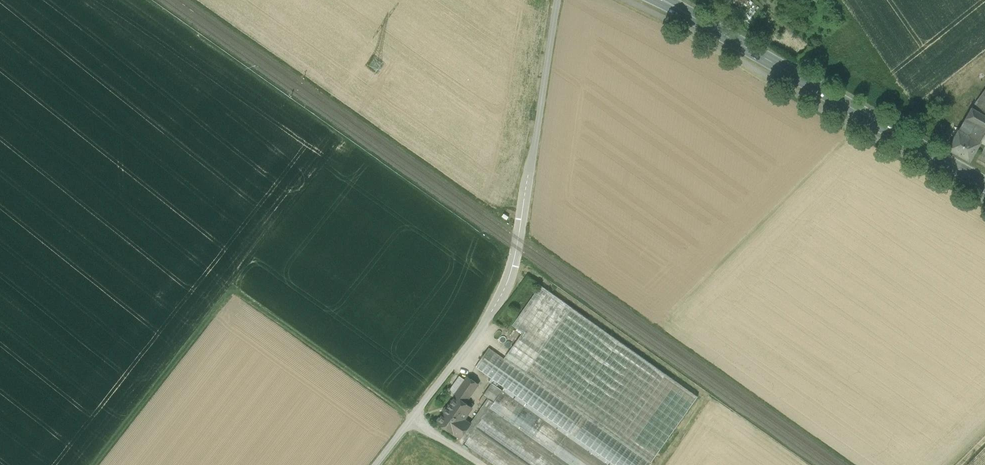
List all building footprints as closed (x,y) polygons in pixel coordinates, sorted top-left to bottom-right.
[(972,106),(984,116),(984,89),(972,106)] [(972,106),(947,149),(969,162),(984,135),(984,116),(972,106)] [(699,398),(542,285),(513,325),(524,333),(505,359),(489,348),(475,367),(494,381),(484,396),(488,399),(471,423),(473,424),(461,441),(495,464),(569,464),(570,464),(650,464),(699,398)] [(467,403),(480,385),(468,377),(435,422),(461,441),(473,424),(471,423),(466,420),(474,409),(467,403)]
